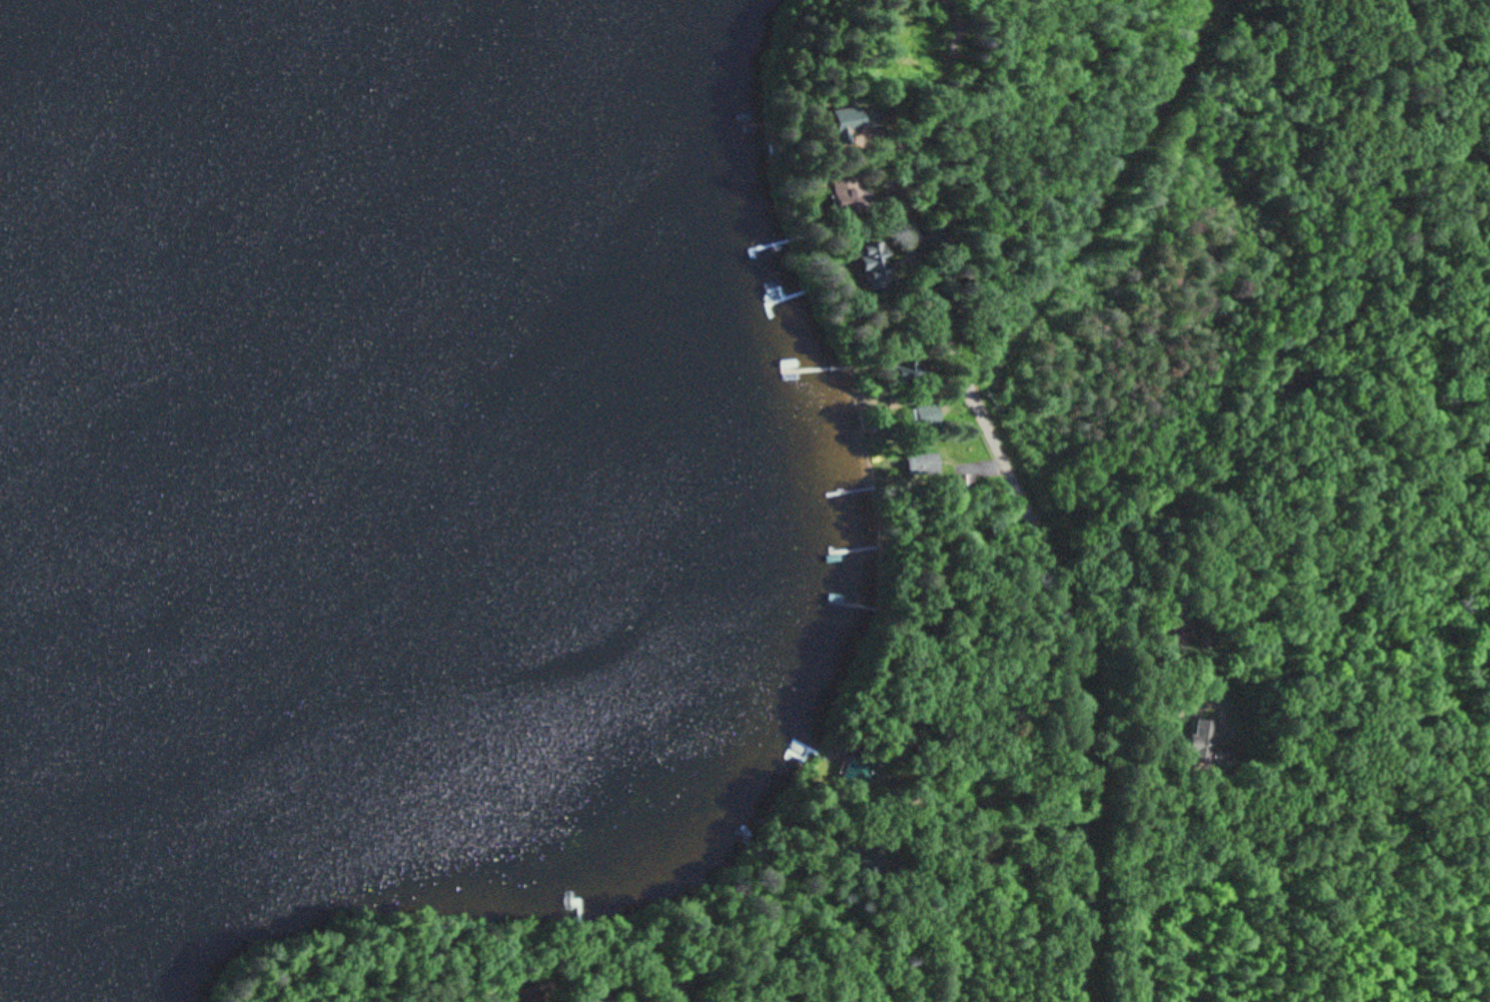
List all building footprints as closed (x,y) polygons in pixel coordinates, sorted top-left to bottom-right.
[(851,115),(850,104),(819,107),(822,138),(872,133),(870,113),(851,115)] [(828,176),(828,202),(852,202),(852,176),(828,176)] [(862,287),(886,280),(875,241),(852,247),(862,287)] [(931,418),(926,402),(913,406),(918,423),(931,418)] [(935,452),(904,452),(904,474),(935,474),(935,452)] [(1215,720),(1190,719),(1189,760),(1214,760),(1215,720)] [(507,997),(509,1001),(540,1001),(535,988),(507,997)] [(582,1001),(615,1001),(613,994),(582,1001)]
